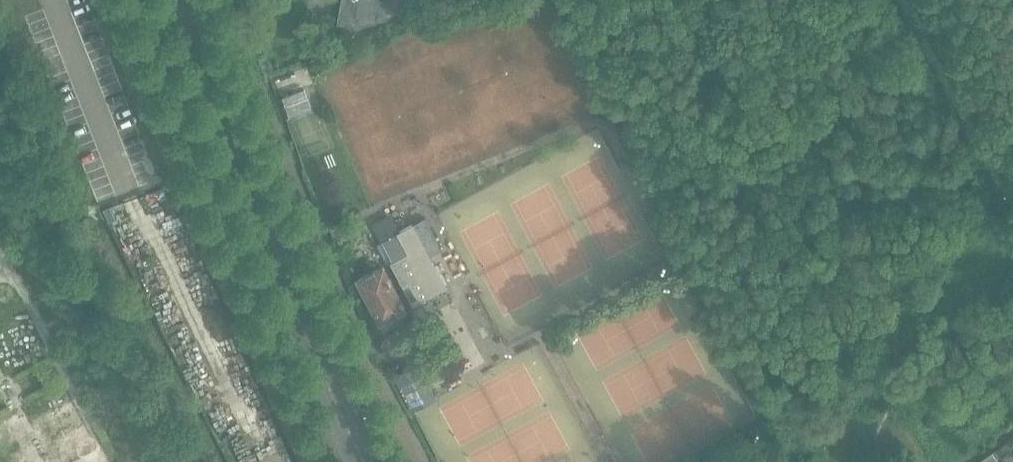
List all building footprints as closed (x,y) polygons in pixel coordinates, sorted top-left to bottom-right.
[(339,19),(344,20),(343,23),(349,23),(354,23),(359,23),(365,22),(371,21),(370,18),(381,14),(383,17),(388,14),(393,12),(397,8),(401,5),(405,1),(404,0),(342,0),(339,19)] [(311,110),(307,101),(302,85),(285,90),(295,116),(311,110)] [(382,241),(375,245),(385,264),(391,261),(395,269),(412,303),(413,304),(445,287),(429,256),(441,249),(425,217),(397,232),(397,234),(382,241)] [(357,279),(359,282),(380,322),(405,309),(404,307),(382,266),(357,279)] [(435,399),(431,391),(416,363),(395,374),(413,410),(435,399)] [(996,459),(1012,448),(1012,447),(1009,441),(992,453),(996,459)] [(992,453),(978,461),(995,461),(997,461),(996,459),(992,453)]
